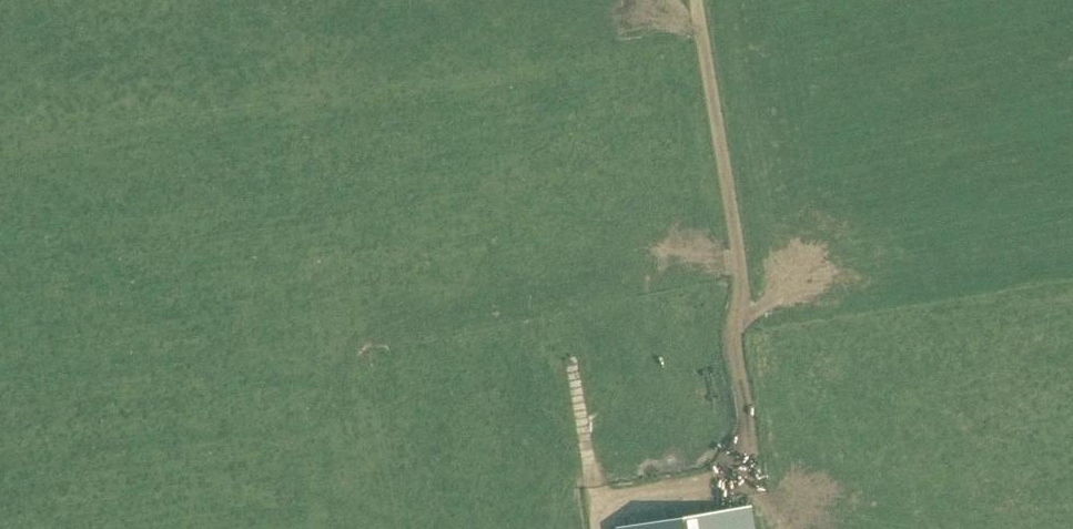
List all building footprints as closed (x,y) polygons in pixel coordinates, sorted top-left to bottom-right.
[(747,508),(621,528),(751,528),(747,508)]
